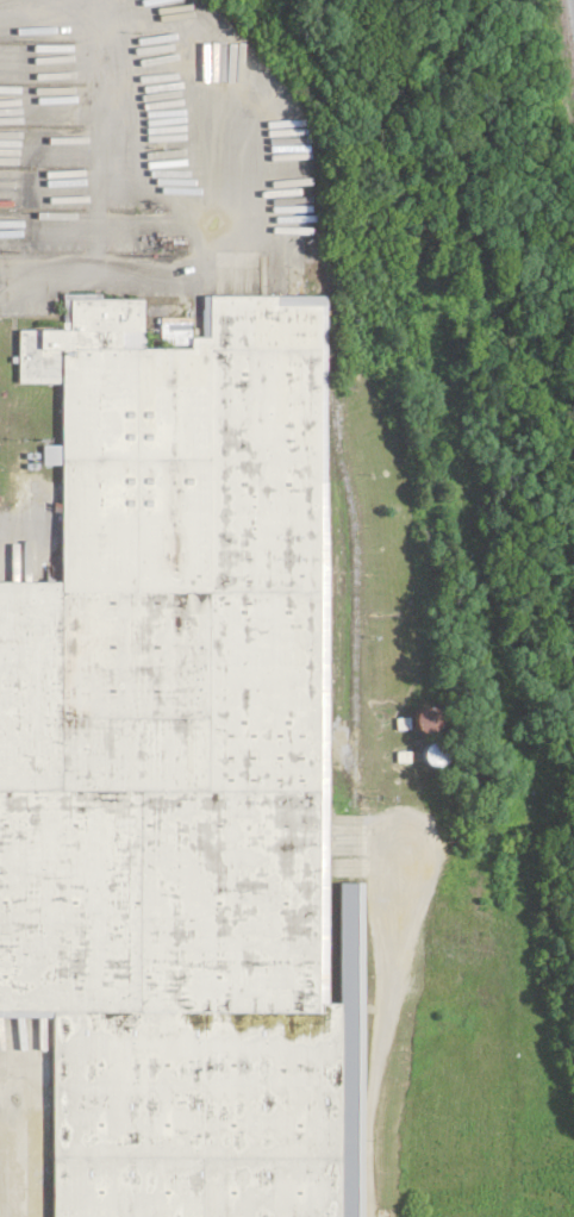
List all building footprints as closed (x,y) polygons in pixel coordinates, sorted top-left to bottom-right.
[(345,997),(344,1216),(56,1216),(54,1006),(0,1005),(0,574),(64,576),(67,380),(24,379),(24,322),(69,322),(70,289),(144,291),(144,337),(191,337),(191,323),(210,323),(211,285),(324,283),(325,997),(345,997)] [(429,730),(429,705),(404,705),(404,719),(395,719),(395,730),(429,730)] [(413,745),(420,767),(435,762),(428,740),(413,745)]
